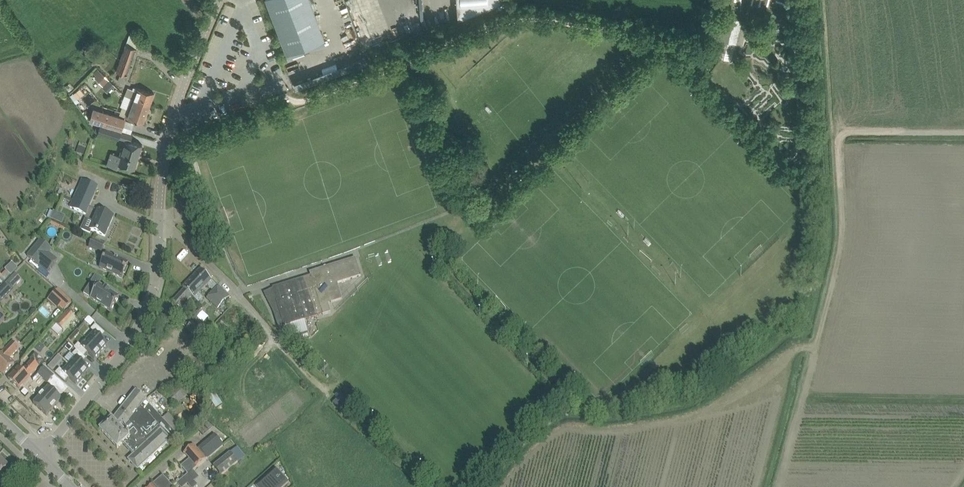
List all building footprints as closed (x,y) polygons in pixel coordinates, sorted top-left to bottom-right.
[(287,54),(324,40),(309,0),(267,0),(287,54)] [(458,17),(502,0),(457,0),(458,17)] [(715,38),(721,40),(736,44),(742,20),(727,16),(726,18),(720,16),(715,38)] [(126,44),(116,71),(120,72),(117,81),(123,84),(127,75),(137,47),(126,44)] [(101,72),(95,78),(103,86),(104,85),(109,80),(101,72)] [(109,80),(104,85),(109,90),(114,85),(109,80)] [(127,88),(125,94),(150,104),(154,93),(137,86),(137,87),(135,86),(133,90),(127,88)] [(80,88),(73,93),(77,98),(84,93),(80,88)] [(125,117),(144,123),(150,104),(125,94),(120,106),(128,109),(125,117)] [(122,131),(125,119),(94,109),(90,121),(107,126),(122,131)] [(107,126),(105,135),(119,139),(122,131),(107,126)] [(135,169),(142,144),(125,139),(120,156),(121,156),(118,164),(135,169)] [(79,146),(76,152),(84,154),(86,148),(79,146)] [(76,194),(70,207),(85,214),(98,186),(82,180),(76,194)] [(89,229),(96,232),(105,236),(113,216),(104,212),(98,209),(89,229)] [(101,253),(105,245),(93,239),(89,247),(101,253)] [(57,259),(49,253),(52,249),(41,240),(27,256),(39,265),(39,264),(48,271),(57,259)] [(128,263),(106,253),(100,268),(122,277),(124,273),(125,274),(128,267),(127,267),(128,263)] [(322,274),(319,275),(319,273),(273,287),(274,291),(265,295),(264,293),(274,313),(277,323),(283,321),(284,326),(294,324),(306,320),(305,318),(322,312),(323,315),(331,312),(327,301),(330,300),(331,302),(342,299),(337,283),(361,276),(357,261),(322,272),(322,274)] [(198,293),(207,284),(212,290),(217,285),(201,268),(183,287),(184,289),(192,296),(199,303),(204,298),(198,293)] [(1,288),(7,293),(21,278),(15,273),(1,288)] [(119,297),(110,291),(110,290),(105,287),(105,288),(99,284),(91,298),(111,310),(119,297)] [(219,286),(207,298),(217,308),(229,296),(219,286)] [(57,289),(48,298),(62,311),(71,302),(57,289)] [(187,301),(192,296),(184,289),(173,301),(181,308),(187,314),(193,308),(187,301)] [(55,323),(63,330),(75,317),(67,310),(55,323)] [(186,328),(195,337),(202,331),(193,322),(186,328)] [(94,332),(88,339),(101,351),(108,344),(101,338),(105,333),(95,324),(91,329),(94,332)] [(146,345),(152,350),(158,343),(152,338),(146,345)] [(78,343),(74,348),(76,350),(77,350),(84,356),(88,352),(94,358),(101,351),(88,339),(81,346),(78,343)] [(55,353),(61,346),(54,341),(49,348),(55,353)] [(20,348),(13,342),(0,355),(0,371),(4,375),(14,364),(9,359),(20,348)] [(304,351),(295,342),(291,347),(299,355),(304,351)] [(69,343),(65,348),(69,352),(73,347),(69,343)] [(75,357),(69,364),(82,376),(89,369),(82,363),(86,358),(84,356),(77,350),(76,350),(72,355),(75,357)] [(8,379),(19,389),(44,360),(37,354),(23,370),(19,367),(8,379)] [(52,370),(56,365),(52,361),(48,366),(52,370)] [(60,368),(55,373),(65,382),(69,378),(76,384),(82,376),(69,364),(63,371),(60,368)] [(50,385),(33,403),(47,415),(62,399),(53,391),(61,382),(44,367),(41,371),(41,372),(46,376),(43,379),(50,385)] [(167,396),(175,405),(193,388),(185,379),(167,396)] [(123,442),(134,454),(128,459),(138,470),(170,439),(168,437),(174,431),(145,400),(147,398),(136,390),(113,418),(112,417),(99,429),(117,448),(123,442)] [(349,404),(340,395),(335,400),(343,409),(349,404)] [(198,447),(208,458),(224,445),(214,433),(198,447)] [(239,446),(245,453),(251,449),(245,441),(239,446)] [(189,458),(180,465),(187,474),(193,469),(206,458),(206,459),(208,458),(198,447),(197,448),(194,444),(184,452),(189,458)] [(213,465),(221,475),(237,462),(229,452),(213,465)] [(7,478),(2,473),(8,466),(0,459),(0,486),(7,478)] [(194,470),(178,484),(180,486),(182,486),(187,483),(190,486),(194,486),(197,484),(194,480),(199,476),(194,470)] [(257,486),(283,486),(288,483),(276,470),(257,486)] [(173,486),(163,474),(153,483),(156,486),(172,486),(173,486)]
